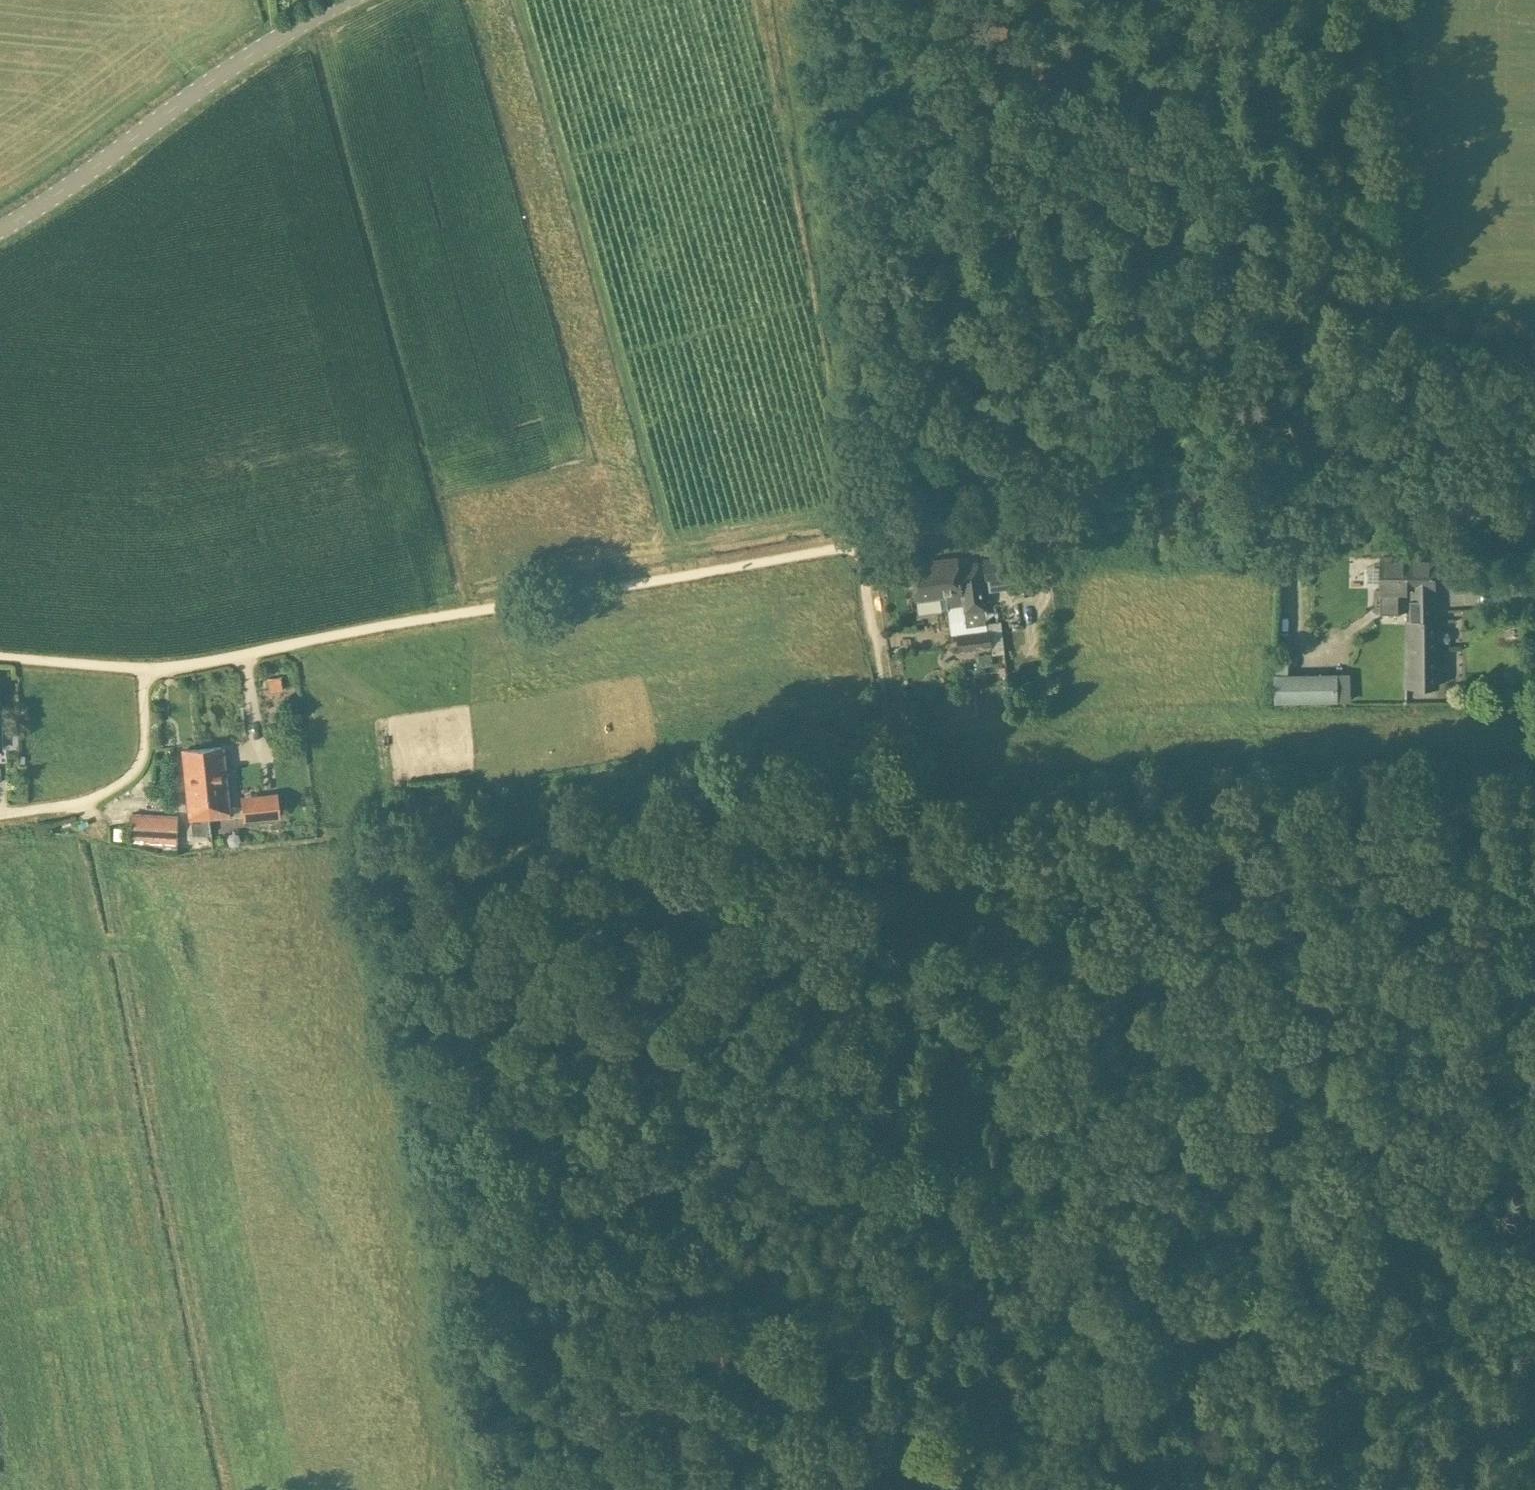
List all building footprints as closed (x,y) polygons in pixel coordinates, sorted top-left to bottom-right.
[(1440,620),(1437,620),(1436,557),(1408,558),(1408,590),(1414,590),(1415,603),(1408,603),(1408,620),(1406,620),(1407,686),(1440,685),(1440,620)] [(958,559),(914,564),(918,598),(948,595),(952,634),(958,633),(960,648),(952,649),(953,654),(965,653),(965,649),(971,649),(971,652),(984,651),(983,647),(993,646),(994,653),(1005,652),(1003,628),(985,630),(980,579),(1013,575),(1013,572),(1016,572),(1015,558),(958,564),(958,559)] [(1383,611),(1403,610),(1404,610),(1403,591),(1408,591),(1408,590),(1408,558),(1381,558),(1382,590),(1383,611)] [(1039,592),(1038,571),(1016,572),(1013,572),(1013,575),(1014,594),(1039,592)] [(1339,701),(1339,672),(1289,673),(1290,641),(1279,640),(1277,673),(1275,673),(1275,702),(1339,701)] [(283,689),(281,677),(268,679),(270,691),(283,689)] [(190,819),(191,819),(193,834),(211,832),(210,817),(228,815),(221,748),(183,751),(190,819)] [(255,818),(277,815),(274,790),(253,793),(255,818)] [(131,813),(130,833),(128,843),(165,851),(166,838),(176,839),(178,817),(131,813)]
